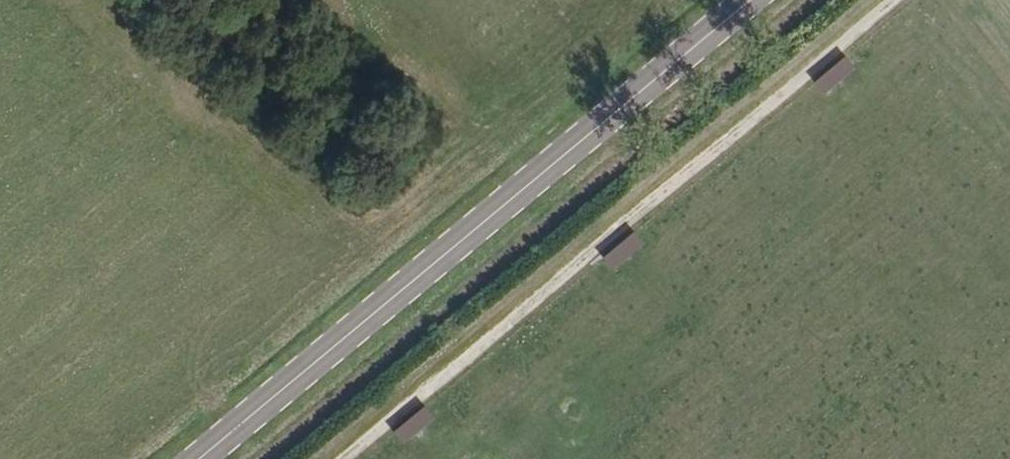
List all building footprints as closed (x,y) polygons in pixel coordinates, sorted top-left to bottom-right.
[(826,95),(858,69),(847,56),(816,82),(826,95)] [(614,272),(647,246),(637,233),(603,258),(614,272)] [(426,407),(394,433),(405,447),(437,420),(426,407)]
